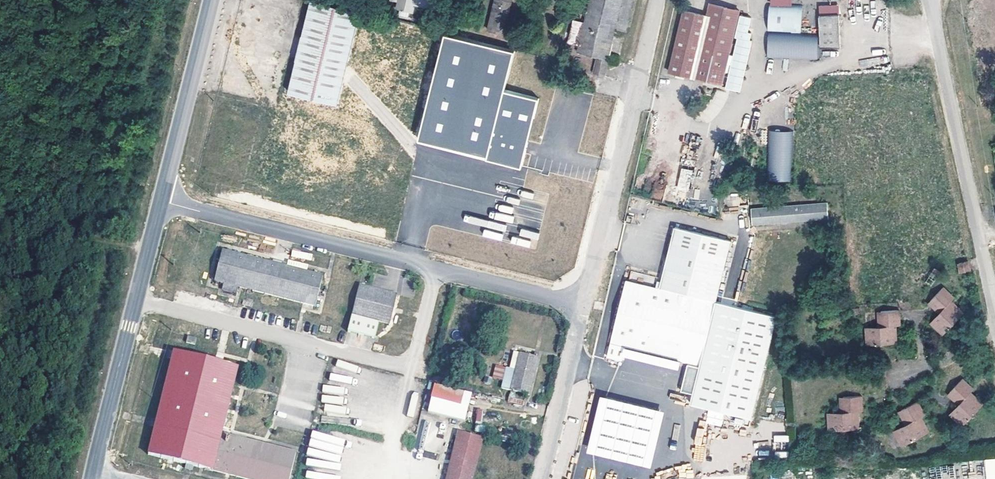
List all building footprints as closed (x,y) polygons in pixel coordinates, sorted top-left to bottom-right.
[(312,0),(310,0),(287,100),(329,118),(330,104),(343,104),(346,92),(358,94),(378,17),(312,0)] [(395,10),(414,15),(418,0),(397,0),(395,10)] [(484,28),(502,33),(511,0),(491,0),(484,28)] [(575,51),(594,55),(590,72),(603,76),(621,0),(587,0),(582,19),(576,44),(575,51)] [(682,7),(666,71),(721,84),(727,61),(732,62),(726,85),(741,89),(753,38),(750,37),(752,30),(749,30),(752,15),(741,12),(736,34),(738,35),(734,52),(729,51),(740,8),(708,0),(705,12),(682,7)] [(803,7),(770,6),(768,59),(818,61),(819,36),(802,36),(803,7)] [(839,13),(818,14),(819,36),(820,48),(841,47),(839,13)] [(576,44),(582,19),(570,16),(565,41),(576,44)] [(358,94),(352,122),(488,156),(488,158),(522,167),(539,98),(506,90),(516,51),(378,17),(358,94)] [(794,131),(769,130),(767,180),(792,181),(794,131)] [(681,166),(675,188),(688,191),(694,169),(681,166)] [(826,200),(750,207),(751,224),(827,218),(826,200)] [(627,276),(608,357),(624,361),(628,347),(687,363),(698,365),(691,392),(688,406),(749,422),(778,311),(718,295),(732,236),(676,222),(661,284),(627,276)] [(260,258),(222,249),(213,281),(221,283),(237,287),(314,306),(322,274),(286,264),(287,259),(278,257),(261,253),(260,258)] [(969,261),(960,263),(963,272),(971,270),(969,261)] [(237,287),(221,283),(219,290),(235,293),(237,287)] [(358,283),(346,333),(375,340),(379,322),(389,324),(396,292),(363,284),(358,283)] [(926,306),(927,306),(932,311),(936,314),(927,325),(942,337),(962,313),(949,302),(954,296),(941,286),(926,306)] [(875,328),(862,329),(864,346),(896,344),(895,332),(904,332),(902,317),(902,313),(902,312),(875,315),(875,328)] [(147,453),(185,463),(203,467),(252,478),(289,478),(290,474),(296,450),(222,432),(237,366),(172,351),(147,453)] [(518,351),(506,395),(528,400),(538,357),(518,351)] [(698,365),(687,363),(680,389),(691,392),(698,365)] [(956,415),(952,418),(950,421),(962,431),(984,407),(972,398),(977,392),(965,381),(947,401),(959,411),(956,415)] [(432,385),(429,399),(459,406),(463,392),(432,385)] [(410,392),(408,416),(415,417),(418,393),(410,392)] [(598,397),(586,454),(651,468),(663,411),(598,397)] [(827,417),(828,431),(860,429),(859,415),(866,414),(865,399),(837,401),(838,415),(827,417)] [(922,410),(919,404),(918,402),(897,412),(903,425),(892,431),(899,447),(927,433),(920,419),(925,417),(922,410)] [(481,423),(483,409),(476,408),(474,422),(481,423)] [(566,422),(566,430),(578,430),(578,422),(566,422)] [(314,430),(309,444),(340,454),(345,440),(314,430)] [(478,458),(482,440),(482,437),(456,431),(444,478),(473,478),(478,458)] [(789,442),(788,435),(773,436),(774,443),(789,442)] [(490,442),(482,440),(478,458),(486,460),(490,442)] [(984,459),(985,478),(994,478),(994,459),(984,459)] [(203,467),(185,463),(184,469),(202,473),(203,467)]
